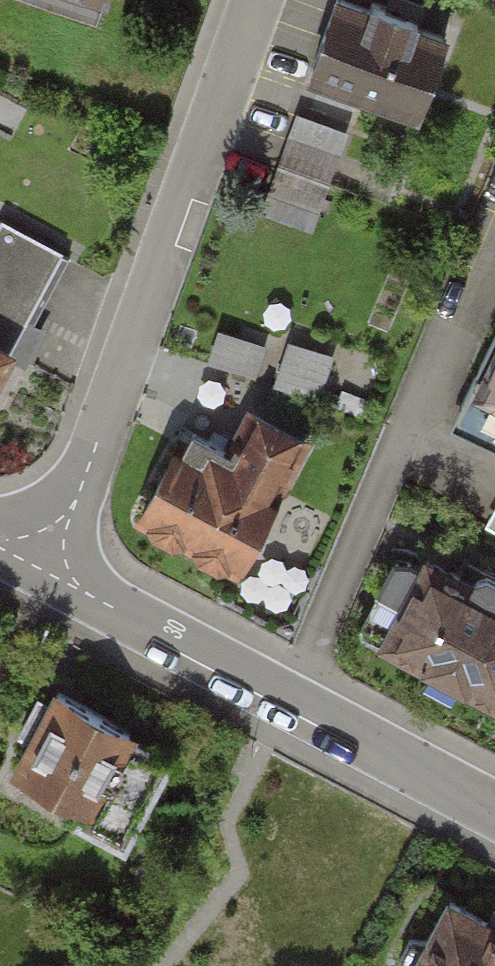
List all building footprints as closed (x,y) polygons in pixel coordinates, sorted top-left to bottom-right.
[(309,86),(405,114),(428,36),(332,8),(309,86)] [(348,126),(295,108),(267,190),(320,208),(348,126)] [(60,257),(7,229),(0,242),(0,373),(60,257)] [(266,341),(216,325),(205,359),(255,374),(266,341)] [(334,352),(287,336),(272,381),(319,397),(334,352)] [(471,395),(494,406),(494,344),(471,395)] [(154,463),(127,517),(242,575),(315,431),(257,402),(233,448),(210,437),(188,480),(154,463)] [(428,560),(384,643),(494,702),(494,595),(428,560)] [(165,759),(53,698),(12,773),(124,833),(165,759)] [(449,900),(413,965),(494,965),(494,925),(449,900)]
